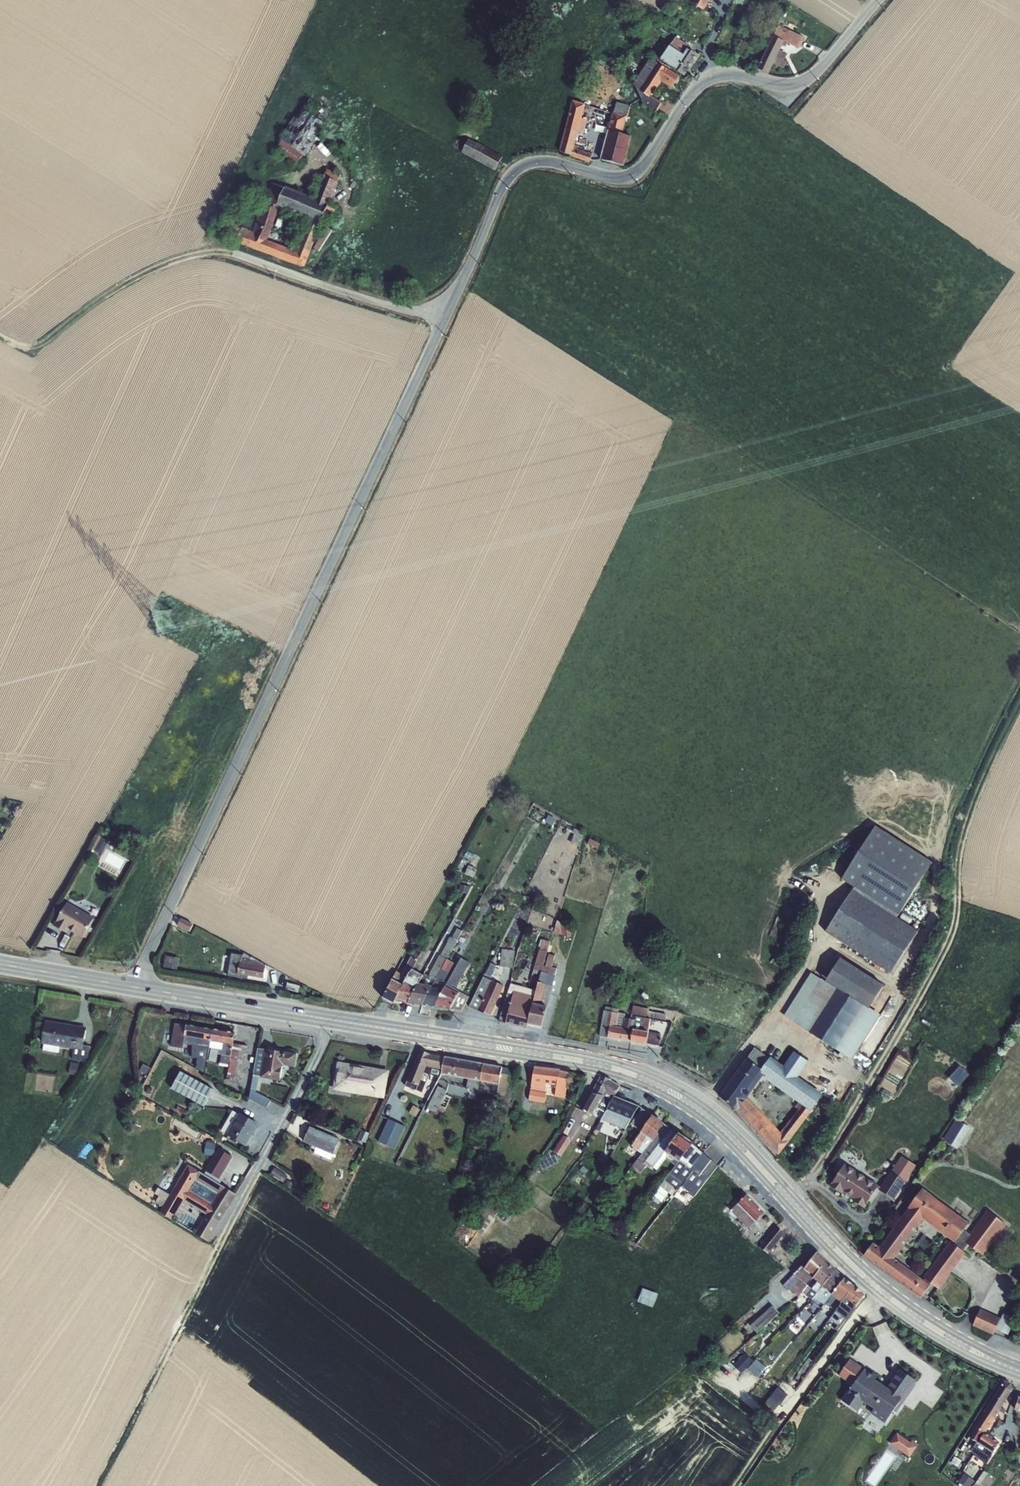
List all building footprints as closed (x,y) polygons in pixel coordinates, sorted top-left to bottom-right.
[(711,0),(693,0),(692,3),(706,10),(711,0)] [(775,23),(757,69),(770,74),(774,63),(784,67),(790,52),(781,49),(784,41),(801,47),(805,35),(775,23)] [(688,75),(700,49),(673,37),(661,62),(688,75)] [(650,56),(632,85),(647,94),(642,102),(656,111),(662,100),(654,95),(663,80),(673,87),(680,75),(650,56)] [(277,149),(302,164),(332,110),(307,96),(277,149)] [(616,100),(600,159),(623,165),(631,135),(623,133),(631,104),(616,100)] [(572,101),(560,152),(591,160),(593,152),(575,147),(579,131),(585,133),(589,118),(583,117),(586,104),(572,101)] [(497,168),(503,153),(468,139),(462,153),(497,168)] [(279,208),(324,222),(339,172),(324,168),(316,196),(271,182),(257,230),(242,225),(236,244),(307,265),(312,247),(324,250),(330,230),(310,224),(303,250),(270,240),(279,208)] [(853,889),(825,932),(890,974),(918,931),(897,917),(932,863),(876,827),(842,879),(854,888),(854,889),(853,889)] [(571,829),(570,833),(574,834),(570,844),(579,848),(584,833),(574,829),(573,830),(571,829)] [(99,835),(91,849),(100,854),(108,841),(99,835)] [(589,839),(587,844),(597,849),(599,844),(589,839)] [(468,866),(464,874),(473,878),(476,873),(474,872),(477,863),(472,861),(470,866),(468,866)] [(458,884),(455,891),(465,896),(468,889),(458,884)] [(66,903),(53,926),(67,934),(69,931),(82,939),(94,918),(66,903)] [(180,919),(177,926),(189,931),(192,924),(180,919)] [(556,921),(553,933),(562,935),(562,938),(570,936),(567,921),(560,922),(556,921)] [(416,988),(407,1003),(422,1006),(432,987),(446,960),(462,931),(456,929),(451,938),(450,937),(439,956),(428,977),(423,974),(423,976),(418,984),(416,988)] [(402,985),(395,1001),(407,1003),(416,988),(418,984),(423,976),(417,973),(435,939),(429,936),(419,955),(420,956),(412,970),(411,970),(411,972),(409,972),(404,982),(402,985)] [(540,975),(542,966),(550,941),(543,939),(539,950),(539,949),(533,970),(532,973),(540,975)] [(514,940),(511,948),(516,950),(519,942),(514,940)] [(501,950),(499,967),(512,969),(515,951),(501,950)] [(392,980),(381,998),(393,1004),(395,1001),(402,985),(404,982),(409,972),(411,972),(411,970),(412,970),(420,956),(419,955),(413,952),(401,975),(395,972),(392,980)] [(231,954),(228,975),(248,979),(249,976),(263,979),(265,965),(250,957),(249,957),(243,954),(242,957),(241,957),(231,954)] [(532,1004),(527,1024),(541,1027),(546,1007),(547,1007),(555,976),(554,976),(556,969),(551,967),(554,956),(548,954),(544,967),(542,966),(540,975),(534,997),(532,1004)] [(162,955),(160,967),(176,970),(179,959),(162,955)] [(444,988),(434,1008),(449,1010),(449,1009),(461,1011),(469,997),(459,992),(455,990),(469,964),(460,959),(447,983),(446,985),(444,988)] [(812,973),(785,1017),(792,1023),(851,1060),(879,1015),(869,1009),(883,986),(840,959),(827,980),(822,976),(820,979),(812,973)] [(432,987),(422,1006),(434,1008),(444,988),(446,985),(447,983),(443,982),(454,963),(446,960),(432,987)] [(490,963),(485,975),(490,978),(492,976),(496,978),(499,971),(495,969),(496,966),(490,963)] [(473,1008),(490,1016),(503,987),(483,978),(469,1007),(473,1008)] [(287,983),(285,989),(297,993),(299,986),(287,983)] [(507,994),(499,1022),(505,1023),(505,1024),(526,1030),(527,1024),(532,1004),(534,997),(536,990),(510,983),(507,994)] [(603,1011),(599,1036),(607,1038),(630,1042),(632,1030),(633,1030),(634,1020),(635,1017),(631,1016),(630,1019),(624,1018),(625,1014),(617,1013),(618,1009),(605,1007),(604,1011),(603,1011)] [(632,1007),(631,1015),(665,1021),(666,1015),(648,1012),(648,1009),(632,1007)] [(632,1030),(630,1042),(646,1044),(658,1047),(660,1034),(648,1032),(650,1020),(635,1017),(634,1020),(633,1030),(632,1030)] [(44,1020),(41,1044),(43,1044),(43,1051),(58,1053),(60,1047),(73,1049),(71,1060),(87,1062),(90,1047),(83,1046),(86,1027),(44,1020)] [(174,1024),(170,1046),(183,1049),(183,1045),(193,1047),(191,1058),(196,1059),(194,1066),(205,1072),(207,1059),(210,1042),(212,1029),(186,1025),(174,1024)] [(210,1042),(207,1059),(220,1062),(219,1066),(228,1067),(226,1082),(241,1084),(248,1047),(233,1044),(232,1046),(235,1033),(212,1029),(210,1042)] [(761,1070),(769,1059),(754,1048),(746,1059),(761,1070)] [(257,1049),(248,1099),(266,1108),(270,1100),(256,1092),(258,1077),(260,1077),(260,1078),(279,1081),(282,1067),(283,1067),(283,1065),(294,1067),(296,1054),(284,1052),(284,1053),(265,1050),(257,1049)] [(406,1082),(404,1086),(421,1093),(429,1074),(439,1078),(441,1075),(442,1070),(444,1057),(430,1055),(418,1050),(405,1081),(406,1082)] [(761,1070),(746,1059),(745,1059),(719,1096),(734,1108),(777,1155),(788,1143),(779,1133),(747,1098),(763,1075),(765,1077),(764,1079),(797,1102),(810,1111),(822,1095),(798,1077),(808,1063),(793,1052),(783,1067),(770,1058),(769,1059),(761,1070)] [(442,1070),(441,1075),(467,1079),(466,1090),(478,1092),(480,1082),(483,1064),(444,1057),(442,1070)] [(71,1062),(69,1074),(77,1075),(79,1064),(71,1062)] [(337,1062),(333,1090),(384,1098),(388,1071),(337,1062)] [(480,1082),(478,1092),(496,1096),(505,1097),(511,1098),(515,1076),(509,1075),(500,1074),(501,1068),(483,1064),(480,1082)] [(959,1085),(970,1073),(960,1064),(949,1076),(959,1085)] [(530,1090),(528,1101),(544,1103),(545,1093),(547,1085),(556,1086),(554,1096),(564,1098),(569,1074),(559,1072),(559,1071),(534,1068),(530,1090)] [(180,1072),(171,1089),(203,1107),(213,1090),(180,1072)] [(599,1077),(582,1109),(592,1115),(597,1107),(605,1112),(613,1097),(619,1086),(610,1081),(611,1080),(599,1077)] [(438,1087),(426,1110),(442,1116),(450,1098),(445,1095),(446,1091),(438,1087)] [(614,1096),(603,1120),(626,1129),(639,1107),(614,1096)] [(810,1111),(797,1102),(795,1106),(798,1108),(779,1133),(788,1143),(810,1111)] [(178,1106),(175,1110),(185,1116),(188,1112),(178,1106)] [(641,1109),(630,1124),(641,1133),(631,1146),(642,1153),(642,1154),(652,1140),(663,1123),(661,1121),(661,1120),(659,1118),(657,1119),(652,1116),(641,1109)] [(233,1111),(222,1130),(227,1134),(226,1135),(246,1147),(248,1146),(249,1145),(251,1143),(253,1139),(253,1137),(252,1136),(259,1124),(239,1113),(233,1111)] [(388,1119),(378,1142),(395,1149),(405,1127),(388,1119)] [(956,1119),(943,1140),(957,1149),(970,1128),(956,1119)] [(642,1153),(631,1168),(640,1175),(648,1164),(657,1170),(665,1159),(675,1166),(679,1162),(680,1161),(693,1144),(692,1144),(692,1143),(679,1133),(663,1123),(652,1140),(642,1154),(642,1153)] [(309,1127),(303,1142),(312,1146),(311,1149),(315,1150),(314,1153),(329,1160),(332,1154),(333,1155),(339,1139),(309,1127)] [(362,1130),(357,1140),(365,1143),(366,1141),(367,1142),(370,1134),(362,1130)] [(217,1133),(214,1139),(223,1144),(226,1139),(217,1133)] [(564,1136),(554,1153),(562,1157),(572,1141),(564,1136)] [(213,1155),(214,1142),(205,1141),(204,1154),(213,1155)] [(675,1166),(659,1187),(670,1196),(668,1199),(670,1200),(681,1187),(693,1171),(690,1169),(703,1153),(693,1144),(680,1161),(679,1162),(675,1166)] [(206,1170),(219,1177),(232,1155),(219,1148),(206,1170)] [(693,1171),(681,1187),(694,1196),(717,1166),(711,1160),(703,1153),(690,1169),(693,1171)] [(899,1159),(879,1190),(893,1200),(914,1168),(899,1159)] [(845,1164),(830,1186),(841,1194),(842,1192),(853,1199),(852,1201),(864,1208),(879,1186),(845,1164)] [(193,1184),(199,1172),(187,1165),(160,1213),(172,1220),(181,1205),(184,1207),(187,1203),(206,1215),(212,1204),(190,1190),(193,1184)] [(274,1168),(270,1174),(283,1183),(287,1176),(274,1168)] [(199,1172),(193,1184),(195,1186),(197,1183),(218,1195),(212,1204),(206,1215),(195,1234),(207,1241),(218,1222),(219,1223),(235,1195),(199,1172)] [(288,1181),(284,1185),(290,1189),(293,1184),(288,1181)] [(908,1208),(923,1219),(953,1241),(954,1242),(963,1230),(968,1223),(922,1189),(908,1208)] [(746,1195),(730,1211),(748,1229),(764,1213),(746,1195)] [(879,1247),(894,1259),(923,1219),(908,1208),(879,1247)] [(922,1279),(930,1285),(930,1284),(938,1289),(965,1253),(962,1251),(967,1245),(982,1256),(1005,1225),(986,1211),(970,1235),(963,1230),(954,1242),(953,1241),(952,1243),(950,1242),(922,1279)] [(776,1226),(759,1247),(767,1254),(784,1234),(776,1226)] [(628,1232),(625,1240),(634,1244),(638,1237),(628,1232)] [(644,1242),(641,1245),(647,1250),(650,1246),(644,1242)] [(894,1259),(879,1247),(873,1243),(863,1257),(920,1299),(930,1285),(922,1279),(894,1259)] [(801,1266),(783,1285),(798,1297),(801,1293),(812,1278),(812,1277),(826,1260),(817,1252),(804,1270),(801,1266)] [(812,1278),(801,1293),(811,1300),(812,1300),(813,1299),(821,1287),(822,1286),(835,1270),(826,1260),(812,1277),(812,1278)] [(821,1287),(813,1299),(824,1305),(831,1295),(845,1279),(835,1270),(822,1286),(821,1287)] [(824,1305),(821,1309),(833,1314),(841,1303),(845,1299),(854,1287),(845,1279),(831,1295),(824,1305)] [(833,1314),(830,1319),(837,1325),(835,1329),(837,1331),(855,1307),(865,1295),(854,1287),(845,1299),(841,1303),(833,1314)] [(642,1288),(637,1302),(652,1307),(657,1294),(642,1288)] [(772,1306),(750,1326),(757,1333),(779,1313),(772,1306)] [(995,1330),(1000,1319),(980,1309),(972,1326),(993,1335),(995,1330)] [(1000,1319),(995,1330),(1008,1335),(1015,1319),(1003,1313),(1000,1319)] [(745,1353),(733,1365),(742,1373),(747,1368),(756,1377),(764,1368),(757,1361),(755,1362),(745,1353)] [(838,1374),(851,1383),(841,1398),(857,1408),(864,1398),(875,1405),(869,1413),(883,1422),(893,1408),(897,1411),(916,1382),(897,1370),(888,1384),(862,1367),(863,1365),(849,1356),(838,1374)] [(984,1411),(994,1418),(995,1418),(1000,1409),(1013,1389),(1010,1383),(1003,1381),(984,1411)] [(777,1388),(770,1398),(779,1405),(787,1395),(777,1388)] [(984,1411),(967,1437),(976,1443),(971,1452),(975,1455),(974,1457),(986,1464),(993,1453),(999,1442),(984,1433),(994,1418),(984,1411)] [(897,1432),(889,1443),(910,1456),(917,1445),(897,1432)] [(959,1482),(964,1485),(971,1485),(975,1481),(965,1474),(959,1482)]
